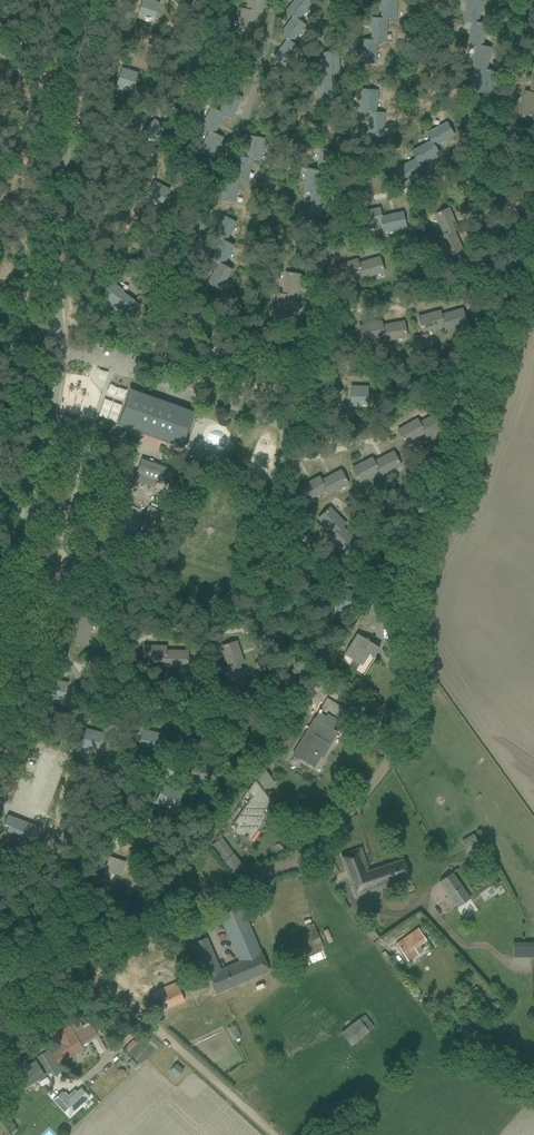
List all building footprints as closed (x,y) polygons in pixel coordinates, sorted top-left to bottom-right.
[(143,19),(145,14),(155,17),(159,3),(149,0),(142,0),(137,17),(143,19)] [(262,15),(265,0),(248,0),(246,9),(242,8),(242,11),(258,14),(262,15)] [(304,27),(306,25),(299,19),(310,4),(305,0),(295,0),(285,12),(291,17),(304,27)] [(388,21),(396,21),(398,0),(384,0),(383,21),(388,21)] [(464,20),(471,21),(477,23),(482,2),(473,0),(469,0),(464,20)] [(238,30),(254,33),(258,14),(242,11),(238,30)] [(286,40),(291,44),(304,27),(291,17),(278,34),(286,40)] [(372,42),(386,43),(388,21),(383,21),(374,20),(372,42)] [(471,21),(467,41),(482,44),(487,25),(479,23),(477,23),(471,21)] [(272,58),(284,67),(298,50),(291,44),(286,40),(272,58)] [(467,41),(466,44),(476,46),(472,65),(487,69),(492,50),(482,47),(482,44),(467,41)] [(364,64),(376,64),(377,43),(372,42),(365,42),(364,64)] [(322,53),(325,77),(341,75),(338,51),(322,53)] [(472,65),(471,68),(481,70),(476,90),(490,94),(495,73),(487,71),(487,69),(472,65)] [(116,88),(122,90),(123,84),(134,88),(138,74),(122,68),(116,88)] [(315,79),(317,100),(333,98),(331,77),(315,79)] [(361,110),(376,111),(378,91),(362,90),(361,110)] [(219,112),(233,118),(242,98),(229,92),(219,112)] [(520,114),(533,118),(533,95),(530,94),(530,95),(526,94),(520,114)] [(208,132),(223,139),(223,138),(215,134),(224,115),(232,119),(233,118),(219,112),(209,107),(199,128),(208,132)] [(367,136),(383,137),(385,111),(376,111),(361,110),(360,116),(368,116),(367,136)] [(142,132),(140,134),(145,139),(149,136),(157,143),(166,133),(153,121),(142,132)] [(426,133),(430,141),(437,155),(439,154),(435,146),(454,136),(447,122),(426,133)] [(199,151),(214,158),(223,139),(208,132),(199,151)] [(236,158),(261,162),(264,139),(249,136),(245,157),(236,156),(236,158)] [(414,159),(422,173),(424,172),(420,164),(437,155),(430,141),(410,151),(414,159)] [(317,170),(332,173),(336,152),(322,149),(317,170)] [(240,180),(249,182),(252,161),(236,158),(233,178),(224,176),(224,178),(240,180)] [(397,168),(404,182),(422,173),(414,159),(397,168)] [(311,193),(327,197),(328,193),(319,191),(323,173),(332,174),(332,173),(317,170),(308,168),(303,191),(311,193)] [(220,200),(236,203),(240,180),(224,178),(220,200)] [(151,185),(144,200),(150,203),(152,199),(160,203),(166,192),(151,185)] [(307,212),(323,215),(327,197),(311,193),(307,212)] [(433,214),(443,235),(458,227),(449,207),(433,214)] [(356,213),(360,228),(381,223),(377,208),(356,213)] [(381,223),(383,232),(407,227),(403,211),(381,217),(378,208),(377,208),(381,223)] [(213,234),(227,242),(238,222),(224,215),(213,234)] [(438,237),(448,258),(464,250),(455,232),(459,230),(458,227),(443,235),(438,237)] [(211,257),(225,265),(235,246),(227,242),(213,234),(212,236),(220,240),(211,257)] [(358,262),(364,279),(385,273),(380,256),(358,262)] [(206,283),(221,292),(233,270),(225,265),(211,257),(209,260),(217,264),(206,283)] [(335,265),(339,281),(362,274),(358,262),(357,258),(335,265)] [(278,294),(299,298),(302,274),(285,272),(282,293),(278,293),(278,294)] [(115,303),(132,316),(140,306),(123,293),(124,292),(111,282),(100,297),(113,306),(115,303)] [(140,294),(136,300),(141,304),(146,298),(140,294)] [(274,315),(291,318),(295,297),(278,294),(274,315)] [(79,302),(81,309),(95,304),(92,297),(79,302)] [(444,326),(445,331),(467,324),(463,308),(442,314),(440,310),(439,310),(444,326)] [(418,316),(422,333),(444,326),(439,310),(418,316)] [(382,320),(358,326),(362,342),(367,341),(384,337),(381,323),(382,323),(382,320)] [(382,323),(381,323),(384,337),(386,337),(387,342),(408,337),(404,320),(383,325),(382,323)] [(175,335),(167,333),(161,354),(169,356),(175,335)] [(351,407),(357,407),(357,403),(368,403),(368,387),(351,387),(351,407)] [(142,429),(183,444),(192,418),(169,410),(171,404),(162,401),(161,402),(131,392),(120,423),(142,430),(142,429)] [(424,434),(427,438),(447,426),(439,411),(420,422),(418,418),(416,419),(424,434)] [(396,430),(404,445),(424,434),(416,419),(396,430)] [(378,473),(380,477),(401,466),(393,451),(374,461),(372,457),(370,458),(378,473)] [(351,468),(359,483),(378,473),(370,458),(351,468)] [(136,472),(171,485),(175,472),(141,460),(136,472)] [(321,480),(329,495),(349,485),(340,470),(321,480)] [(299,487),(306,502),(325,492),(328,496),(329,495),(321,480),(319,476),(299,487)] [(142,496),(155,500),(157,494),(144,490),(142,496)] [(331,537),(331,538),(345,524),(329,508),(318,518),(334,534),(331,537)] [(331,538),(340,547),(347,554),(357,544),(342,528),(343,527),(345,525),(345,524),(331,538)] [(339,601),(338,611),(344,612),(345,606),(356,608),(357,602),(358,591),(340,590),(339,601)] [(367,612),(375,617),(380,608),(372,603),(367,612)] [(70,640),(86,645),(94,620),(78,615),(70,640)] [(352,659),(362,665),(369,654),(374,657),(379,648),(365,639),(357,634),(344,654),(352,659)] [(220,646),(228,667),(244,661),(236,640),(220,646)] [(141,645),(141,663),(166,663),(167,645),(141,645)] [(164,663),(164,667),(188,668),(188,650),(167,650),(166,663),(164,663)] [(224,668),(232,690),(245,685),(238,665),(245,663),(244,661),(228,667),(224,668)] [(45,699),(52,702),(54,695),(64,699),(68,688),(50,682),(45,699)] [(315,685),(311,692),(320,697),(324,691),(315,685)] [(318,713),(339,725),(348,710),(327,698),(318,713)] [(314,718),(293,755),(313,767),(320,756),(322,757),(327,748),(326,748),(336,731),(314,718)] [(136,749),(144,751),(145,747),(155,750),(160,734),(142,729),(136,749)] [(85,730),(80,750),(89,752),(90,747),(98,749),(102,735),(85,730)] [(263,767),(256,779),(264,790),(274,782),(263,767)] [(241,835),(251,841),(263,822),(259,819),(263,812),(268,819),(279,812),(263,789),(262,790),(255,780),(247,792),(251,798),(234,822),(238,825),(234,831),(241,835)] [(154,803),(160,807),(163,801),(173,806),(180,791),(163,783),(154,803)] [(7,815),(4,824),(8,826),(5,835),(16,839),(20,841),(35,846),(42,829),(7,815)] [(212,844),(226,861),(234,855),(220,838),(212,844)] [(341,854),(355,897),(366,893),(410,880),(407,869),(403,859),(369,870),(361,847),(341,854)] [(109,856),(102,876),(111,879),(113,873),(121,876),(126,862),(109,856)] [(459,887),(449,893),(458,906),(470,898),(452,872),(450,873),(459,887)] [(293,902),(297,916),(313,911),(308,897),(293,902)] [(205,964),(216,994),(269,972),(241,905),(219,915),(239,961),(219,970),(206,939),(190,946),(199,967),(205,964)] [(295,937),(284,942),(293,962),(302,958),(324,948),(316,929),(302,935),(296,937),(295,937)] [(418,929),(396,944),(403,953),(404,956),(408,961),(418,954),(414,948),(426,940),(425,938),(418,929)] [(512,942),(513,958),(532,958),(533,958),(533,942),(528,942),(512,942)] [(172,957),(177,967),(191,959),(186,950),(172,957)] [(384,951),(381,953),(387,961),(390,958),(384,951)] [(160,996),(166,1009),(184,1000),(176,982),(151,993),(154,998),(160,996)] [(359,1018),(341,1033),(351,1047),(370,1032),(369,1031),(374,1027),(365,1015),(360,1019),(359,1018)] [(61,1047),(51,1052),(58,1064),(66,1060),(63,1056),(81,1046),(78,1042),(89,1036),(91,1040),(98,1037),(97,1036),(91,1025),(84,1029),(79,1020),(75,1022),(54,1034),(58,1043),(61,1047)] [(14,1074),(23,1088),(49,1072),(56,1077),(61,1071),(57,1065),(58,1065),(49,1048),(33,1058),(35,1061),(14,1074)] [(177,1063),(170,1071),(177,1077),(184,1069),(177,1063)] [(62,1091),(53,1099),(68,1116),(90,1096),(81,1087),(68,1098),(62,1091)]
